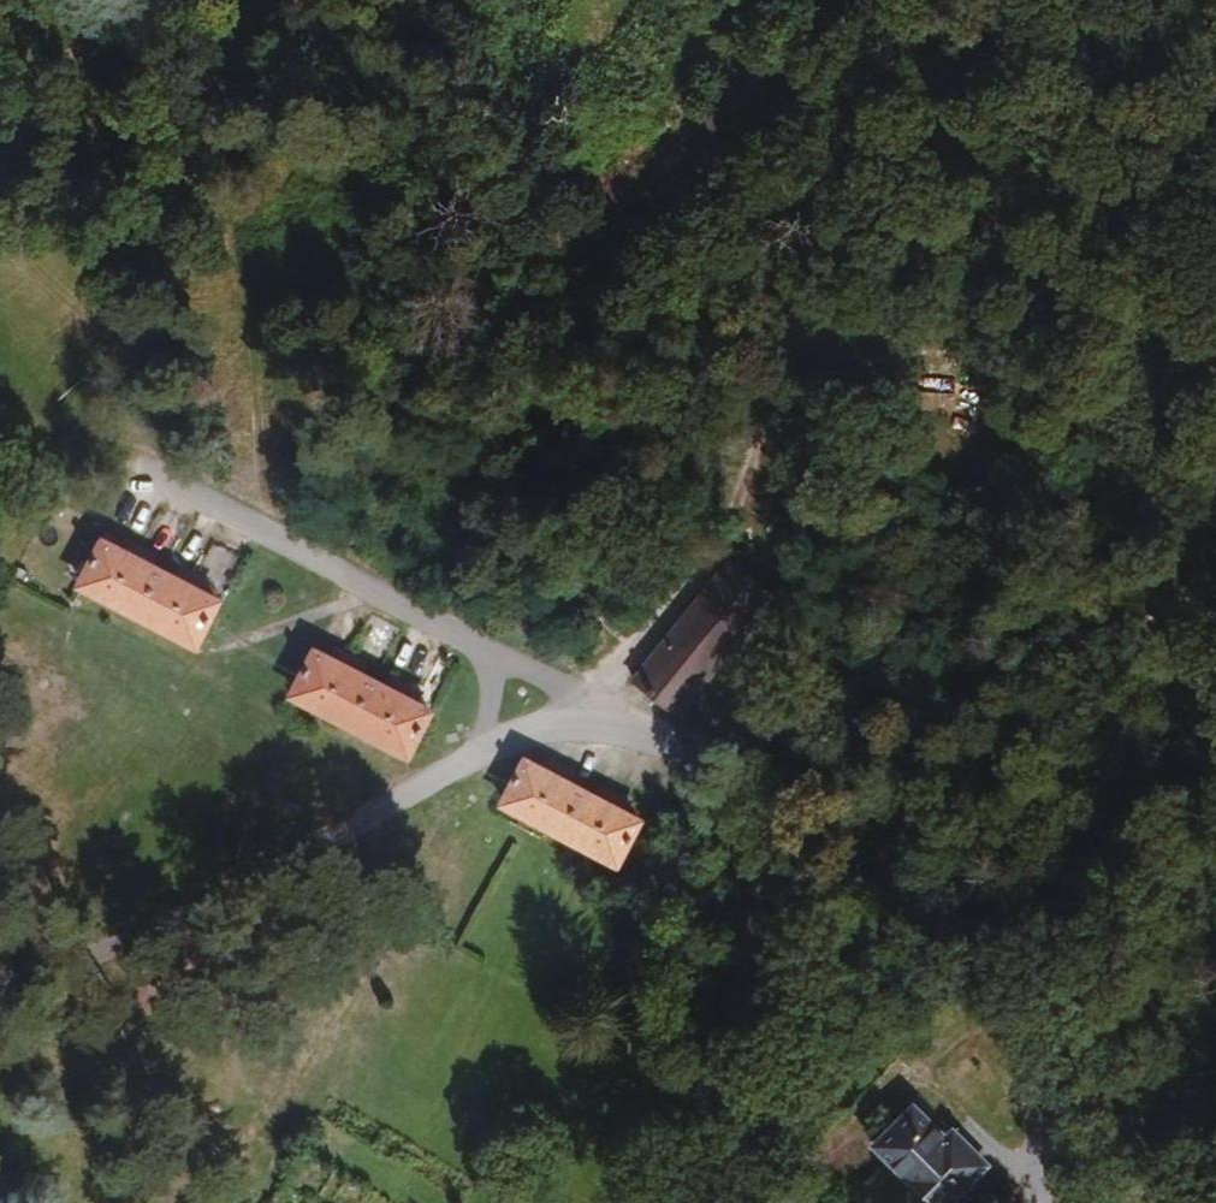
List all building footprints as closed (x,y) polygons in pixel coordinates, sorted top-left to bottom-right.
[(201,657),(216,629),(223,615),(210,608),(216,598),(183,580),(178,589),(152,576),(157,566),(128,551),(122,561),(106,553),(104,557),(83,596),(201,657)] [(728,669),(756,631),(786,590),(734,555),(637,675),(692,718),(728,669)] [(408,758),(415,746),(432,713),(414,704),(420,694),(399,682),(394,693),(366,678),(371,668),(343,653),(337,663),(318,653),(306,676),(295,697),(408,758)] [(573,789),(580,778),(551,762),(544,775),(529,767),(513,797),(506,810),(618,869),(641,826),(626,818),(630,811),(632,807),(605,793),(600,804),(573,789)] [(980,1163),(961,1139),(954,1146),(908,1099),(869,1137),(928,1202),(938,1202),(980,1163)]
